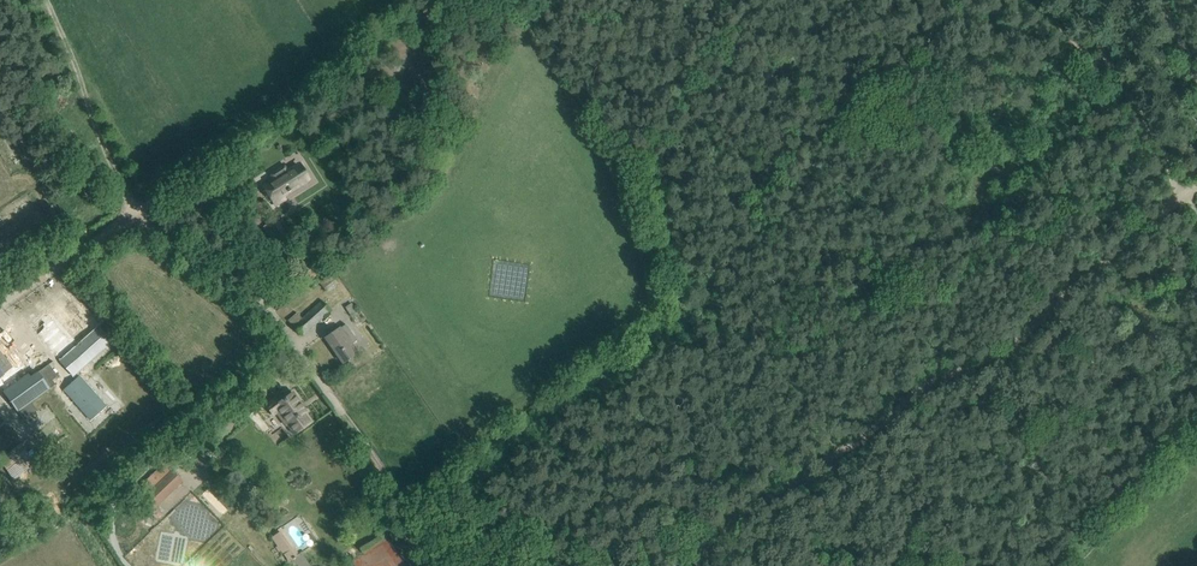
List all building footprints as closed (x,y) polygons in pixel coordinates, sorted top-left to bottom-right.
[(271,182),(264,186),(275,204),(284,199),(282,196),(291,191),(288,187),(296,182),(297,183),(306,177),(298,165),(287,172),(284,167),(272,174),(275,179),(274,180),(271,182)] [(285,233),(276,219),(269,224),(278,238),(285,233)] [(314,261),(295,272),(300,280),(318,268),(314,261)] [(337,282),(329,272),(318,281),(325,291),(337,282)] [(80,295),(72,285),(28,324),(74,377),(113,343),(98,326),(104,322),(80,295)] [(321,299),(307,312),(305,310),(300,315),(297,312),(288,320),(302,336),(331,309),(321,299)] [(360,313),(353,303),(346,307),(353,318),(360,313)] [(358,340),(346,324),(326,338),(343,363),(355,355),(349,346),(358,340)] [(51,360),(42,349),(34,356),(43,366),(51,360)] [(13,367),(0,351),(0,378),(13,367)] [(28,375),(5,394),(13,403),(20,413),(26,419),(37,410),(32,403),(55,385),(51,380),(57,375),(48,364),(40,371),(31,378),(28,375)] [(106,408),(80,377),(64,391),(90,421),(106,408)] [(275,399),(266,405),(273,415),(279,411),(288,423),(287,424),(288,425),(289,425),(294,431),(293,432),(294,434),(301,428),(302,430),(308,426),(307,424),(310,422),(303,413),(306,411),(293,393),(278,403),(275,399)] [(17,440),(5,425),(0,429),(0,455),(17,440)] [(0,460),(14,480),(35,464),(22,443),(0,460)] [(171,471),(145,496),(154,505),(180,480),(171,471)] [(288,563),(300,553),(280,528),(268,538),(288,563)]
